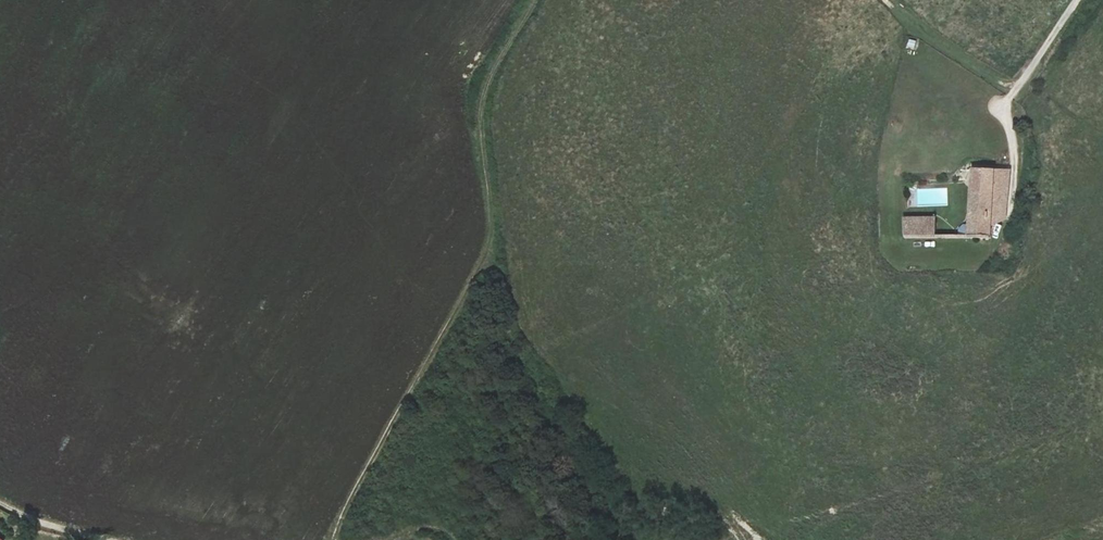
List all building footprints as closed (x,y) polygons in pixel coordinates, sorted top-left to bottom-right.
[(968,238),(990,238),(991,223),(1006,218),(1010,169),(972,169),(968,238)] [(904,219),(904,237),(935,236),(935,218),(904,219)]
